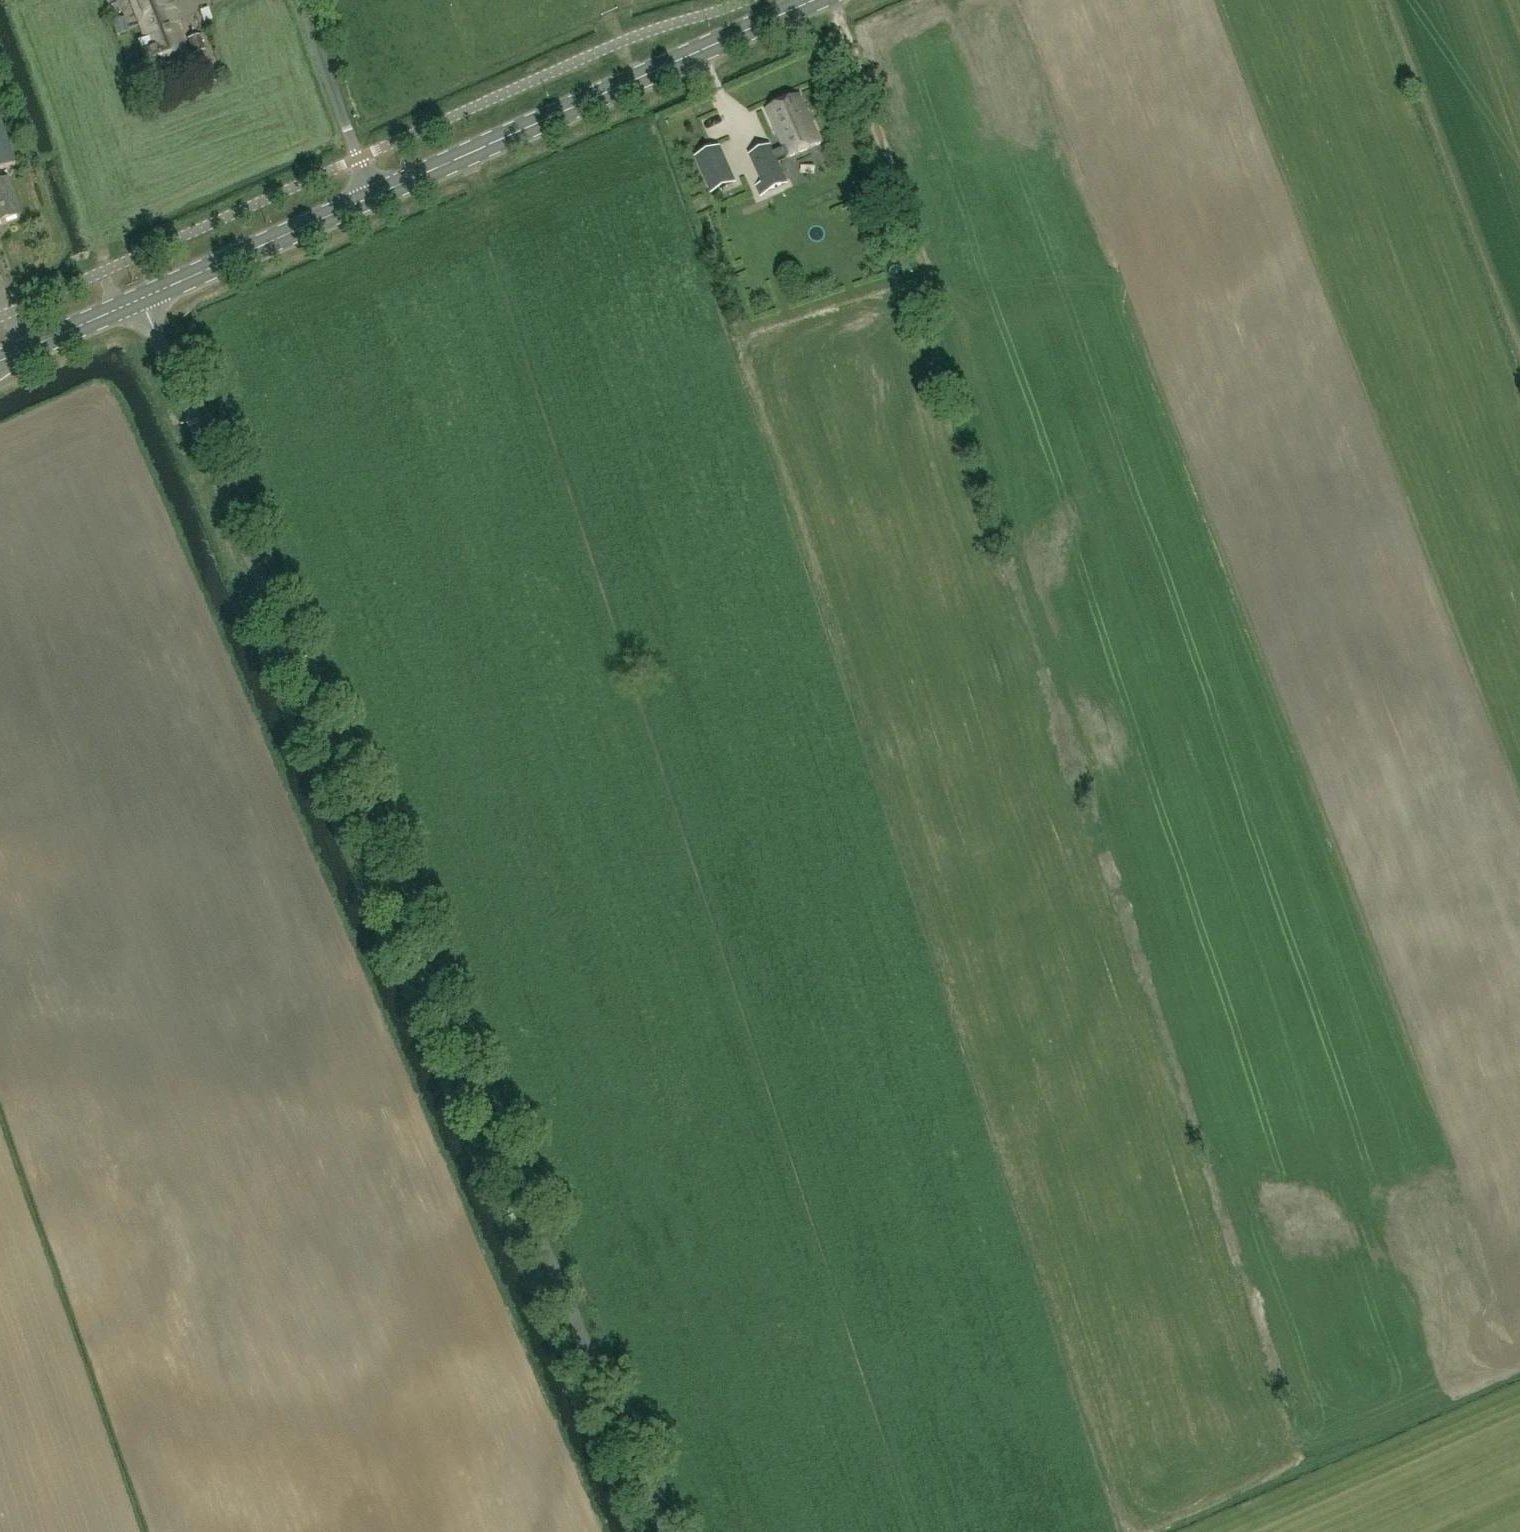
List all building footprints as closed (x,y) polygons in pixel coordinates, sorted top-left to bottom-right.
[(151,71),(190,55),(178,24),(181,23),(172,0),(130,0),(145,39),(140,41),(151,71)] [(128,32),(124,18),(112,21),(116,35),(128,32)] [(199,36),(188,40),(193,54),(204,51),(199,36)] [(788,155),(789,158),(820,143),(799,96),(768,111),(782,143),(771,148),(771,147),(750,156),(765,187),(785,178),(777,160),(788,155)] [(16,162),(0,119),(0,168),(16,162)] [(713,191),(733,182),(719,148),(699,157),(713,191)] [(19,216),(6,179),(0,181),(0,223),(19,216)]
